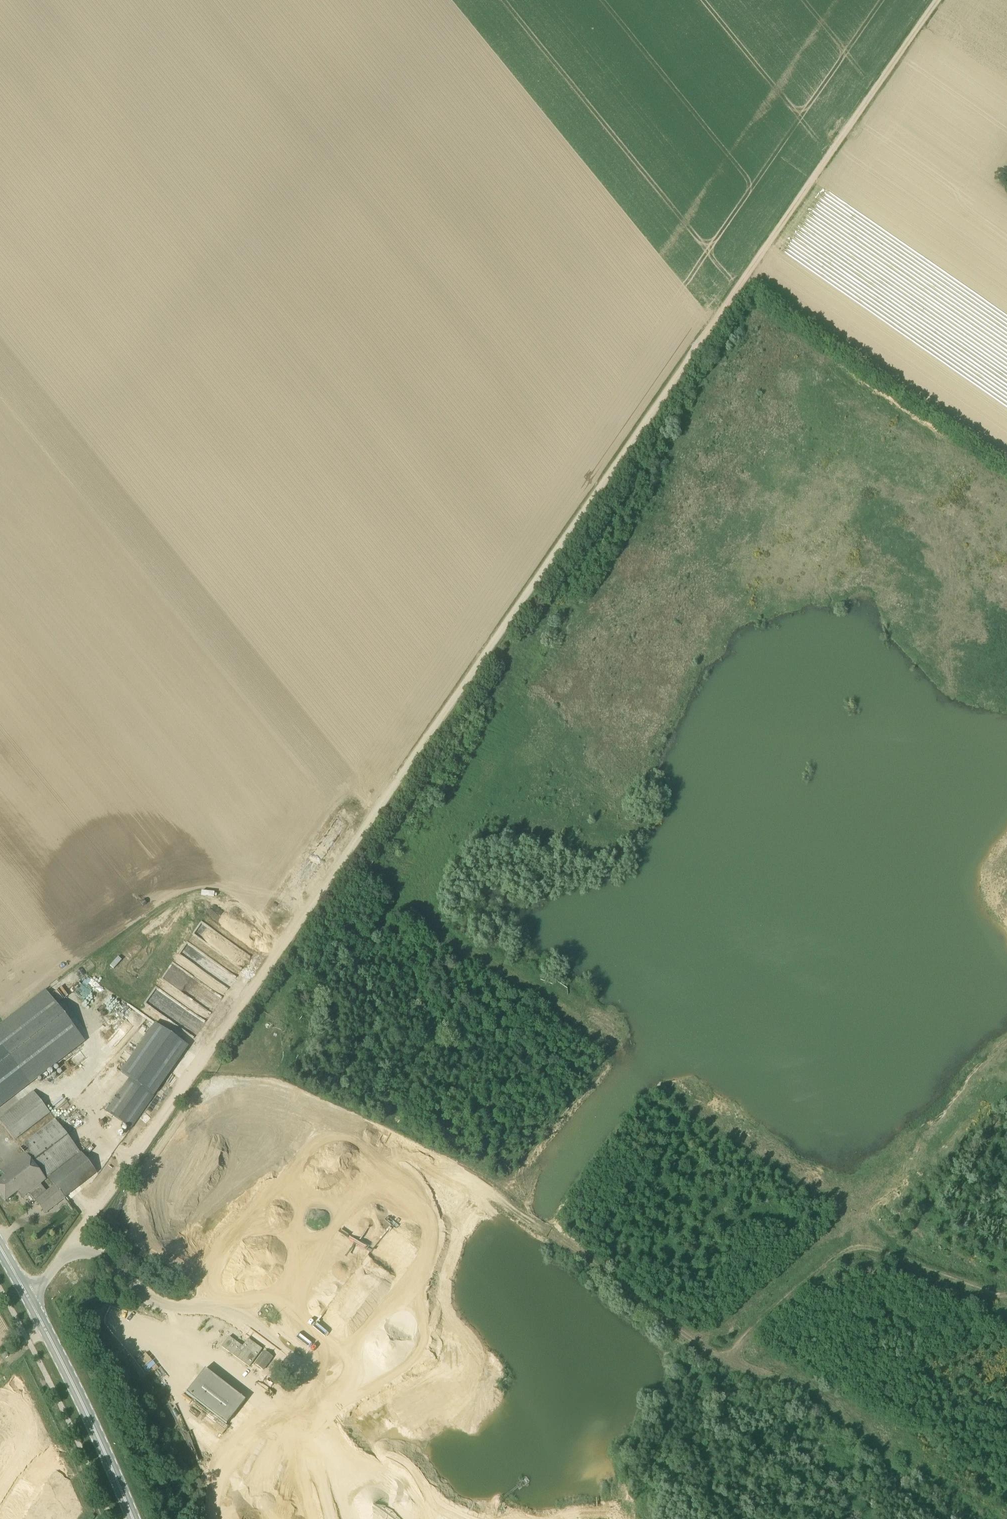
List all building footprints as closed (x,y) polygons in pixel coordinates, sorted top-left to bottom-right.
[(427,677),(440,687),(446,679),(432,670),(427,677)] [(212,1013),(251,955),(201,922),(193,935),(210,946),(209,955),(212,951),(215,953),(215,959),(214,959),(205,953),(205,951),(186,951),(184,954),(192,959),(190,961),(190,972),(187,972),(186,978),(182,978),(182,989),(192,996),(192,1000),(211,1013),(212,1013)] [(47,991),(0,1027),(0,1105),(84,1040),(47,991)] [(188,1047),(155,1024),(120,1074),(129,1080),(106,1112),(130,1129),(188,1047)] [(0,1118),(0,1121),(14,1140),(50,1113),(34,1092),(0,1118)] [(276,1140),(281,1130),(267,1122),(261,1132),(276,1140)] [(60,1127),(1,1171),(5,1177),(0,1181),(0,1194),(6,1202),(18,1193),(21,1197),(29,1192),(45,1213),(97,1172),(81,1154),(48,1179),(55,1188),(47,1193),(40,1183),(45,1179),(56,1171),(80,1153),(60,1127)] [(229,1337),(222,1347),(249,1367),(262,1349),(249,1339),(243,1347),(229,1337)] [(265,1351),(254,1365),(263,1371),(273,1357),(265,1351)] [(205,1369),(186,1393),(226,1425),(246,1400),(205,1369)]
